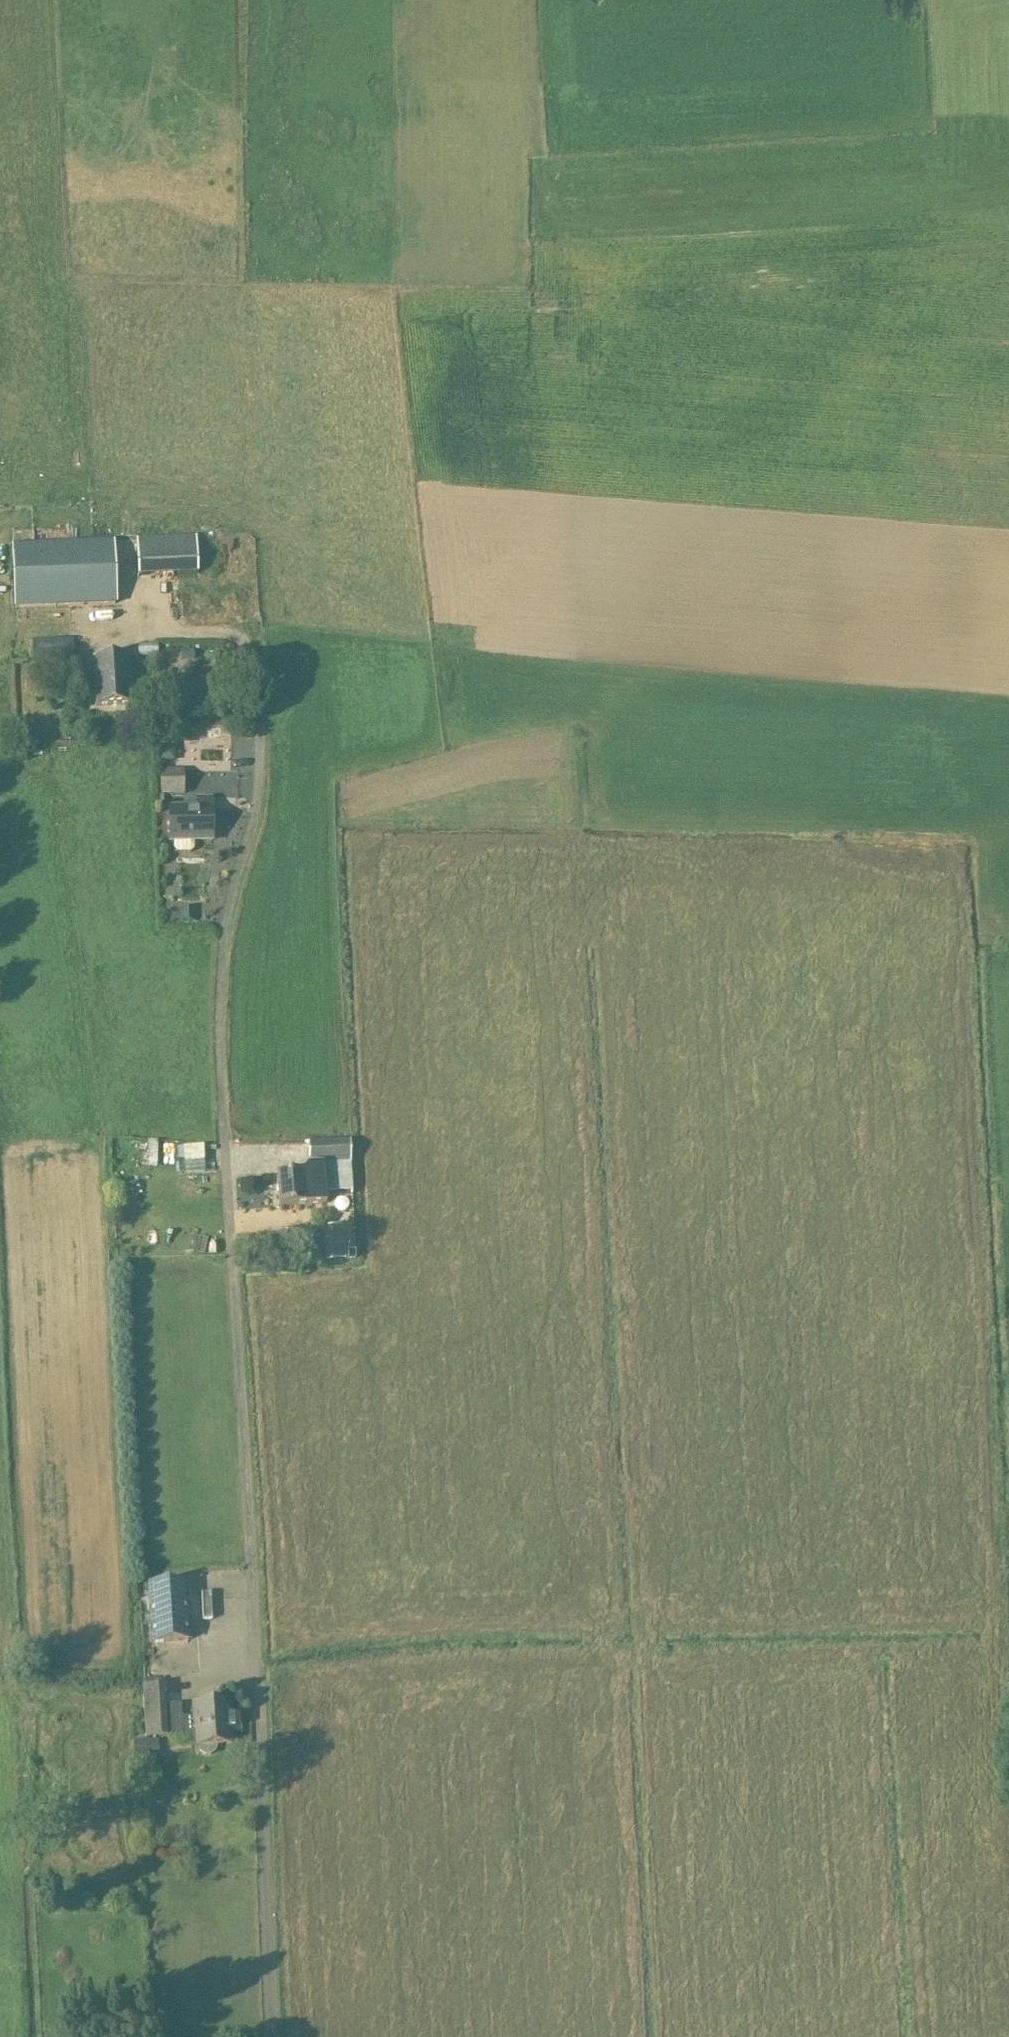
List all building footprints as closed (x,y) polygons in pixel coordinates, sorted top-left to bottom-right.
[(140,576),(200,574),(199,536),(139,538),(140,576)] [(114,542),(22,546),(14,546),(16,606),(115,601),(116,601),(114,542)] [(73,639),(34,641),(35,654),(34,655),(35,663),(75,661),(73,639)] [(138,657),(158,657),(157,645),(138,645),(138,657)] [(96,707),(131,704),(128,655),(92,657),(96,707)] [(168,757),(167,738),(158,739),(158,758),(168,757)] [(186,795),(185,770),(164,770),(164,795),(186,795)] [(170,808),(170,841),(175,840),(175,851),(178,854),(192,853),(195,850),(195,840),(213,839),(212,809),(194,809),(194,812),(186,812),(185,807),(170,808)] [(179,908),(179,921),(199,921),(199,908),(179,908)] [(276,1175),(279,1208),(327,1204),(346,1202),(347,1222),(323,1224),(327,1262),(358,1260),(351,1164),(351,1142),(310,1143),(309,1166),(305,1173),(276,1175)] [(207,1173),(205,1145),(185,1146),(187,1174),(207,1173)] [(154,1644),(190,1642),(186,1584),(150,1587),(154,1644)] [(233,1746),(230,1703),(193,1705),(194,1718),(183,1719),(182,1705),(167,1706),(165,1686),(144,1687),(147,1739),(195,1736),(196,1748),(198,1748),(201,1754),(206,1757),(212,1756),(217,1753),(219,1747),(233,1746)] [(148,1760),(154,1759),(153,1741),(135,1742),(136,1760),(148,1760)]
